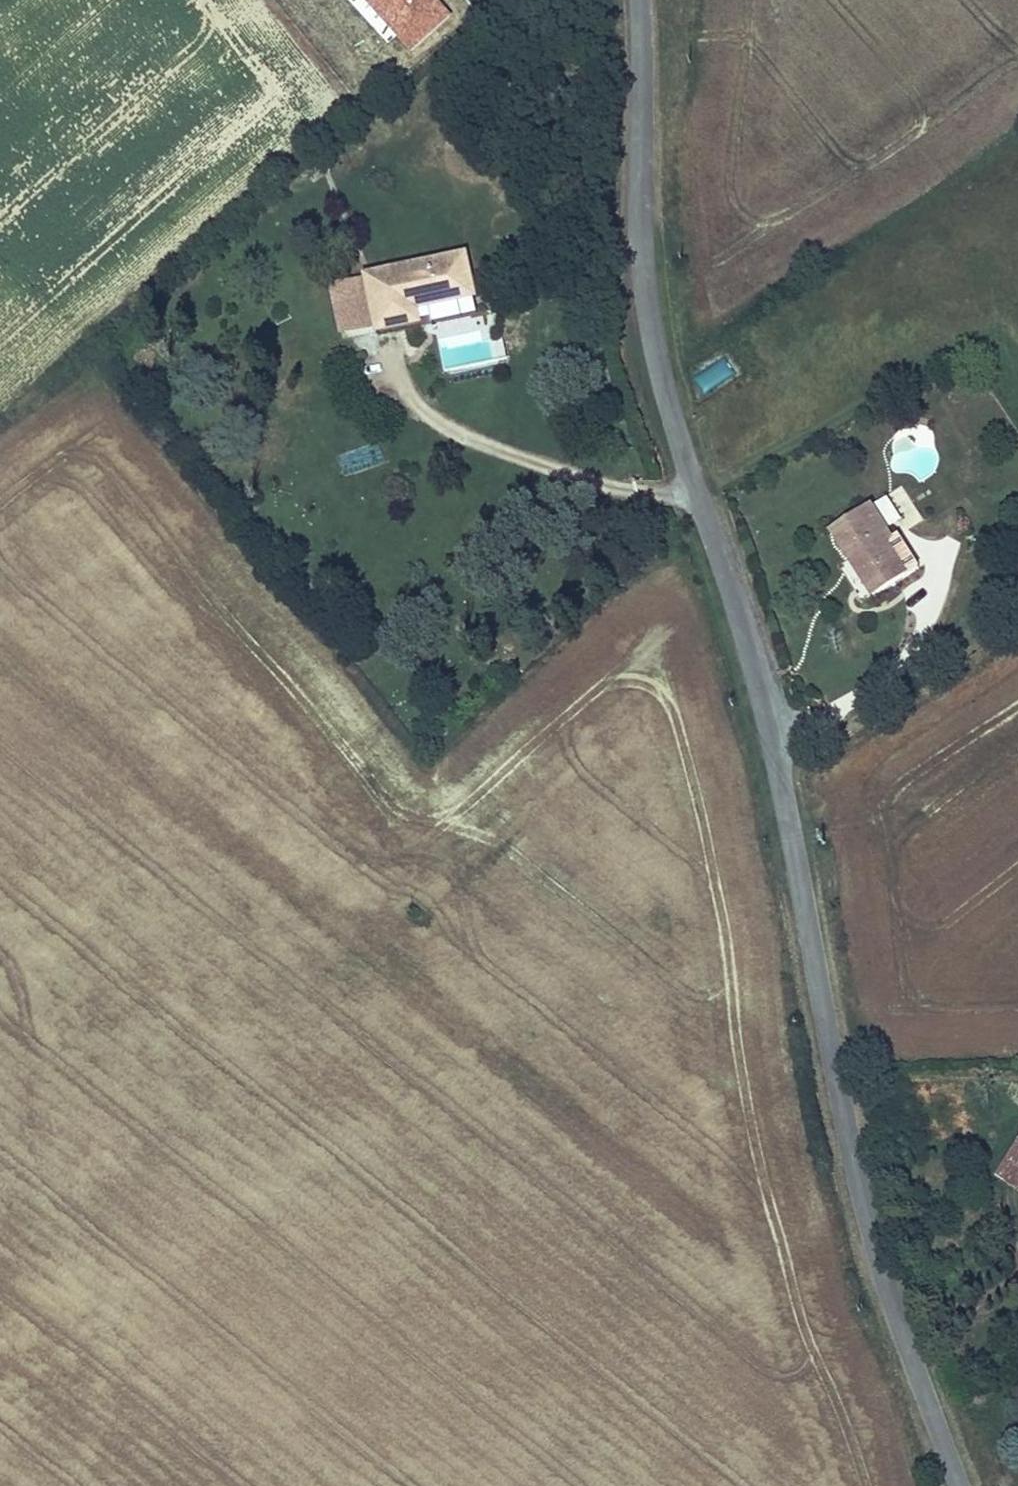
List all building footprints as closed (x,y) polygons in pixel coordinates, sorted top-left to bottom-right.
[(477,300),(466,253),(361,277),(361,280),(374,332),(375,338),(422,327),(419,313),(477,300)] [(374,332),(361,280),(325,288),(337,340),(374,332)] [(871,507),(826,534),(867,602),(912,575),(891,540),(871,507)] [(898,535),(891,540),(912,575),(920,571),(898,535)] [(1017,1193),(1017,1145),(995,1178),(1017,1193)]
